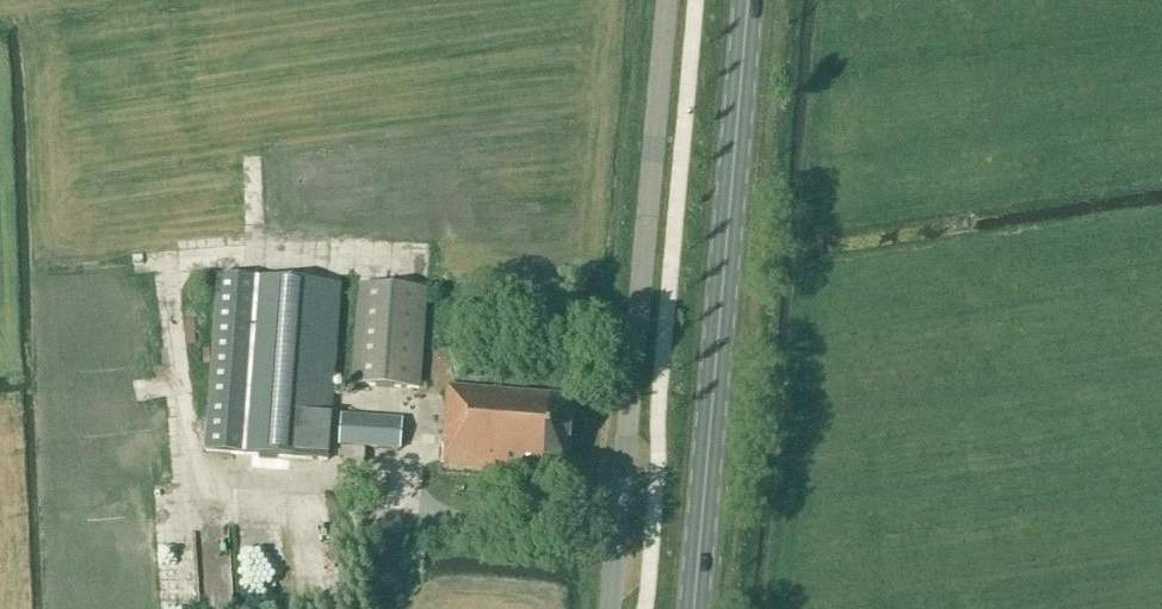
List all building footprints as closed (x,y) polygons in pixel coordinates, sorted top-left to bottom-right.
[(340,286),(219,277),(207,451),(328,460),(340,286)] [(352,384),(419,389),(426,292),(359,287),(352,384)] [(537,470),(568,472),(575,399),(447,388),(442,443),(445,443),(443,468),(519,475),(519,472),(537,474),(537,470)] [(343,416),(342,446),(399,450),(401,420),(343,416)] [(48,608),(73,608),(72,598),(47,601),(48,608)]
